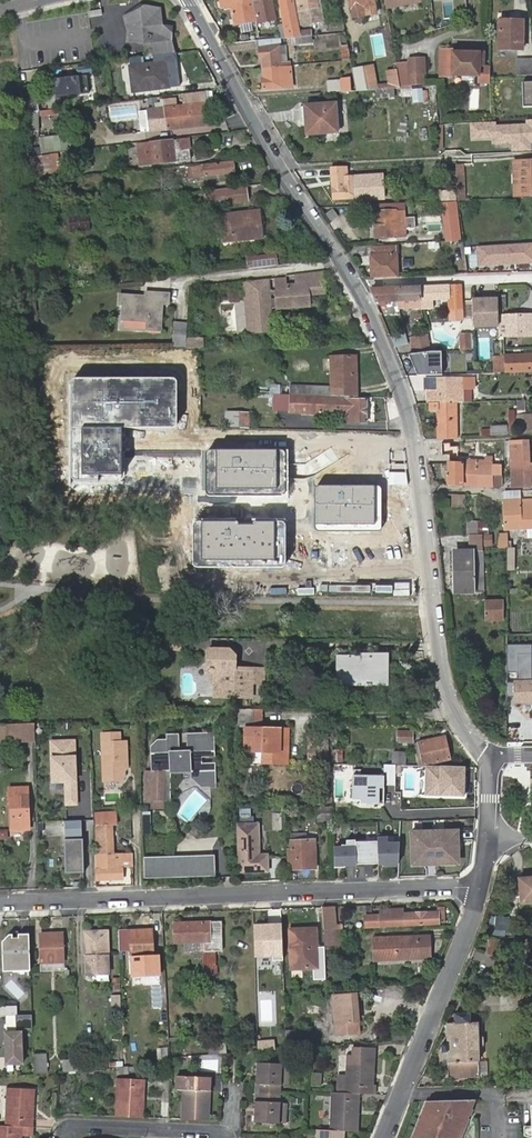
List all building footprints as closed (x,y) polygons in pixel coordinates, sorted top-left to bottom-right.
[(253,0),(220,0),(221,7),(225,7),(225,9),(234,7),(236,15),(255,12),(254,7),(253,0)] [(280,39),(296,37),(301,37),(299,30),(294,0),(280,0),(284,24),(277,25),(280,39)] [(300,10),(302,24),(323,20),(321,6),(318,7),(317,0),(298,0),(300,10)] [(351,9),(361,8),(373,6),(372,0),(350,0),(351,9)] [(144,44),(145,56),(175,53),(172,41),(173,33),(163,25),(161,8),(140,4),(123,16),(127,30),(126,42),(144,44)] [(274,4),(254,7),(255,12),(274,9),(274,4)] [(351,9),(353,18),(362,17),(361,8),(351,9)] [(499,19),(499,48),(523,48),(523,19),(499,19)] [(230,36),(231,43),(256,40),(259,40),(258,34),(230,36)] [(259,40),(256,40),(258,59),(259,59),(260,68),(287,66),(289,66),(288,61),(280,61),(279,39),(259,40)] [(346,47),(340,47),(342,62),(349,62),(346,47)] [(440,48),(439,74),(477,76),(477,65),(482,65),(483,51),(440,48)] [(531,74),(531,58),(518,58),(518,74),(531,74)] [(409,61),(409,69),(421,68),(420,60),(409,61)] [(166,62),(130,67),(132,91),(169,87),(166,62)] [(287,66),(260,68),(261,77),(259,78),(260,89),(289,87),(287,66)] [(373,67),(361,68),(365,90),(376,89),(373,67)] [(361,68),(350,70),(354,91),(365,90),(361,68)] [(398,88),(409,87),(409,83),(422,82),(421,74),(396,75),(398,88)] [(87,75),(54,79),(56,96),(89,93),(87,75)] [(328,92),(342,92),(351,91),(350,78),(341,79),(341,80),(327,81),(328,92)] [(395,88),(378,89),(378,98),(395,97),(395,88)] [(402,88),(401,97),(413,97),(413,89),(402,88)] [(429,102),(430,89),(414,88),(413,101),(429,102)] [(149,109),(151,130),(207,125),(205,103),(207,103),(206,93),(183,95),(184,106),(149,109)] [(300,107),(300,123),(306,123),(306,134),(335,133),(334,105),(300,107)] [(15,112),(17,130),(35,128),(34,110),(22,111),(15,112)] [(471,123),(471,140),(496,139),(496,145),(513,144),(514,153),(531,152),(531,119),(526,120),(526,124),(497,125),(496,122),(471,123)] [(66,150),(64,135),(52,136),(54,151),(66,150)] [(52,136),(36,138),(38,153),(54,151),(52,136)] [(188,138),(179,139),(180,149),(189,147),(188,138)] [(179,139),(147,142),(138,143),(140,164),(191,159),(189,147),(180,149),(179,139)] [(56,154),(25,157),(28,182),(39,181),(39,177),(58,175),(56,154)] [(522,195),(521,160),(513,161),(513,195),(522,195)] [(521,160),(522,195),(531,195),(531,160),(521,160)] [(233,172),(231,161),(185,166),(187,178),(233,172)] [(466,163),(456,163),(456,199),(466,200),(466,163)] [(346,177),(346,167),(331,168),(332,201),(383,200),(382,175),(346,177)] [(246,199),(244,184),(194,191),(195,199),(209,197),(210,203),(246,199)] [(443,204),(445,215),(457,213),(456,202),(443,204)] [(396,204),(373,205),(375,238),(404,236),(403,209),(396,210),(396,204)] [(222,244),(263,238),(259,209),(218,215),(222,244)] [(70,217),(72,230),(91,227),(89,215),(70,217)] [(445,217),(447,241),(461,241),(458,216),(445,217)] [(476,246),(478,267),(531,263),(531,243),(476,246)] [(372,278),(402,277),(402,271),(397,271),(397,252),(388,252),(388,247),(371,247),(372,278)] [(248,258),(249,267),(276,264),(275,255),(248,258)] [(323,271),(308,273),(309,295),(325,294),(323,271)] [(296,284),(286,285),(286,278),(276,278),(276,309),(310,307),(309,295),(308,273),(295,275),(296,284)] [(269,281),(249,283),(252,323),(272,322),(269,281)] [(249,283),(244,283),(247,333),(273,331),(272,322),(252,323),(249,283)] [(461,286),(420,288),(421,300),(450,299),(450,320),(461,319),(461,286)] [(397,288),(370,289),(375,301),(398,300),(397,288)] [(420,288),(397,288),(398,300),(421,300),(420,288)] [(144,296),(120,294),(119,303),(123,304),(122,319),(147,321),(146,329),(160,330),(162,305),(168,305),(169,294),(145,292),(144,296)] [(398,300),(398,308),(421,308),(421,300),(398,300)] [(497,326),(497,316),(497,300),(473,300),(473,317),(473,327),(497,326)] [(497,335),(531,334),(531,315),(497,316),(497,326),(497,335)] [(185,339),(186,323),(175,322),(173,345),(184,346),(185,339)] [(474,334),(460,335),(460,349),(474,349),(474,334)] [(406,336),(390,336),(394,346),(406,345),(406,336)] [(427,336),(412,338),(414,352),(429,350),(427,336)] [(202,347),(202,338),(185,339),(184,346),(184,347),(202,347)] [(442,374),(441,351),(429,351),(414,353),(414,362),(416,362),(416,364),(414,367),(417,375),(442,374)] [(521,369),(531,369),(531,354),(520,354),(521,369)] [(312,385),(290,385),(290,394),(306,395),(322,395),(356,396),(354,356),(329,356),(329,385),(312,385)] [(455,402),(471,401),(471,390),(470,388),(469,387),(468,387),(462,387),(462,377),(423,378),(424,389),(427,389),(427,403),(429,403),(436,403),(455,402)] [(73,380),(72,383),(71,387),(70,474),(71,478),(74,480),(98,481),(98,475),(123,475),(121,429),(174,428),(176,426),(177,421),(177,384),(176,380),(173,379),(76,378),(73,380)] [(322,410),(322,395),(306,395),(306,396),(306,410),(322,410)] [(356,398),(356,396),(322,395),(322,410),(342,411),(343,418),(354,418),(354,422),(365,422),(366,398),(356,398)] [(518,398),(519,432),(531,431),(531,415),(527,415),(527,398),(518,398)] [(457,438),(455,402),(436,403),(429,403),(429,410),(436,410),(437,439),(457,438)] [(251,427),(251,411),(225,411),(225,426),(251,427)] [(491,426),(491,436),(508,435),(508,425),(491,426)] [(449,450),(456,449),(454,441),(428,445),(431,462),(450,459),(449,450)] [(512,463),(528,463),(528,442),(511,442),(512,463)] [(208,452),(206,455),(207,490),(207,494),(209,496),(282,496),(285,493),(286,491),(286,471),(286,455),(285,451),(280,451),(211,450),(208,452)] [(462,464),(462,484),(492,486),(492,476),(492,465),(493,458),(487,458),(487,461),(462,461),(462,464)] [(447,467),(446,484),(462,484),(462,464),(447,463),(447,467)] [(512,463),(513,486),(529,487),(528,463),(512,463)] [(492,476),(502,476),(502,465),(492,465),(492,476)] [(492,476),(492,486),(502,487),(502,476),(492,476)] [(315,488),(314,490),(314,526),(316,532),(378,532),(381,530),(382,489),(380,486),(318,485),(315,488)] [(463,493),(449,493),(450,500),(450,503),(451,505),(454,506),(456,507),(459,508),(461,507),(463,505),(463,493)] [(521,503),(521,500),(515,500),(502,500),(503,529),(531,528),(531,502),(521,503)] [(195,523),(193,526),(193,561),(194,565),(196,567),(269,566),(272,564),(273,561),(273,526),(271,522),(267,521),(198,521),(195,523)] [(509,532),(498,532),(498,548),(509,548),(509,532)] [(468,534),(468,549),(482,548),(484,548),(483,534),(468,534)] [(456,583),(456,592),(484,591),(482,548),(468,549),(455,550),(455,558),(456,583)] [(506,595),(488,595),(488,618),(506,618),(506,595)] [(511,635),(511,651),(523,651),(523,635),(511,635)] [(214,685),(214,698),(251,698),(251,669),(234,669),(234,656),(228,651),(207,651),(207,670),(210,670),(210,681),(214,685)] [(337,685),(386,684),(385,656),(337,656),(337,685)] [(265,669),(251,669),(251,698),(265,698),(265,669)] [(514,701),(531,701),(531,682),(514,682),(514,701)] [(235,710),(235,725),(255,725),(254,709),(235,710)] [(19,722),(5,722),(5,740),(20,739),(19,722)] [(246,728),(245,757),(287,757),(287,729),(246,728)] [(398,730),(398,740),(413,739),(413,730),(398,730)] [(120,732),(103,733),(104,780),(121,779),(125,775),(124,759),(127,759),(127,741),(121,741),(120,732)] [(418,742),(423,763),(450,758),(445,736),(418,742)] [(177,752),(177,737),(168,737),(168,740),(160,740),(154,745),(155,752),(153,752),(153,762),(150,762),(150,773),(143,773),(143,785),(144,801),(151,801),(151,798),(159,798),(159,788),(163,788),(163,770),(170,770),(170,772),(189,772),(189,769),(192,769),(193,778),(200,785),(209,785),(209,764),(201,764),(201,758),(209,758),(209,739),(188,739),(188,752),(177,752)] [(75,739),(51,740),(52,779),(67,779),(67,803),(77,802),(75,739)] [(383,776),(354,775),(353,798),(361,798),(361,804),(385,804),(385,785),(396,786),(397,765),(383,764),(383,776)] [(427,766),(426,795),(466,796),(466,767),(427,766)] [(6,787),(7,828),(20,827),(20,821),(25,820),(25,787),(6,787)] [(330,809),(306,810),(306,823),(329,823),(330,809)] [(116,813),(95,813),(96,854),(113,853),(112,824),(117,824),(116,813)] [(80,821),(65,821),(66,836),(75,836),(79,836),(81,836),(80,821)] [(248,866),(248,868),(266,868),(265,855),(256,855),(256,829),(236,830),(237,870),(245,870),(244,868),(244,866),(248,866)] [(461,830),(411,831),(412,868),(462,866),(461,830)] [(85,871),(84,838),(79,838),(75,839),(65,839),(65,852),(67,851),(67,861),(67,871),(85,871)] [(398,863),(399,844),(386,844),(386,838),(377,839),(377,841),(377,863),(377,864),(385,863),(385,866),(394,865),(394,863),(398,863)] [(286,848),(286,867),(314,867),(314,840),(305,840),(289,840),(289,847),(286,848)] [(340,849),(332,849),(332,868),(342,868),(346,865),(354,865),(354,864),(354,842),(354,841),(345,841),(345,845),(340,846),(340,849)] [(377,863),(377,841),(354,842),(354,864),(377,863)] [(130,852),(120,853),(120,859),(120,869),(131,868),(130,852)] [(120,859),(120,853),(113,853),(96,854),(97,878),(121,878),(120,869),(120,859)] [(214,874),(214,856),(197,857),(198,874),(214,874)] [(197,857),(144,858),(144,876),(198,874),(197,857)] [(519,903),(531,902),(531,880),(518,881),(519,903)] [(331,906),(320,906),(321,930),(323,930),(332,929),(332,925),(331,906)] [(363,928),(403,927),(403,926),(438,924),(438,923),(437,913),(402,914),(402,910),(378,911),(378,916),(362,916),(363,928)] [(195,940),(196,951),(202,951),(202,965),(216,964),(216,950),(222,950),(220,920),(174,922),(174,940),(195,940)] [(283,924),(254,925),(255,958),(284,957),(283,924)] [(290,930),(291,968),(316,967),(315,929),(290,930)] [(332,929),(323,930),(324,949),(338,948),(337,929),(332,929)] [(126,931),(128,957),(136,957),(137,970),(151,970),(149,930),(126,931)] [(104,931),(81,932),(81,956),(85,956),(85,960),(81,961),(82,974),(91,973),(104,973),(104,931)] [(41,932),(41,962),(63,961),(63,932),(41,932)] [(30,934),(9,935),(2,942),(3,972),(30,972),(30,934)] [(425,946),(432,946),(431,936),(398,938),(399,958),(425,957),(425,946)] [(136,957),(128,957),(128,970),(137,970),(136,957)] [(104,973),(91,973),(91,979),(93,981),(104,981),(104,973)] [(336,996),(338,1035),(361,1033),(358,995),(336,996)] [(31,1025),(31,1012),(17,1012),(17,1004),(0,1004),(0,1014),(7,1014),(7,1025),(31,1025)] [(441,1045),(441,1053),(447,1053),(448,1077),(478,1076),(476,1023),(469,1023),(467,1014),(454,1014),(454,1023),(446,1024),(446,1044),(441,1045)] [(285,1031),(286,1050),(302,1049),(301,1031),(285,1031)] [(396,1041),(408,1040),(407,1031),(395,1032),(396,1041)] [(22,1032),(4,1032),(5,1066),(23,1066),(22,1032)] [(131,1046),(131,1060),(142,1059),(142,1045),(131,1046)] [(32,1054),(33,1074),(46,1073),(45,1054),(32,1054)] [(366,1074),(370,1074),(371,1056),(343,1055),(342,1093),(351,1093),(355,1093),(366,1094),(366,1074)] [(256,1094),(276,1095),(278,1065),(254,1063),(253,1075),(257,1076),(256,1094)] [(178,1091),(178,1119),(204,1121),(206,1078),(173,1077),(172,1090),(178,1091)] [(113,1079),(112,1116),(134,1117),(135,1100),(137,1100),(138,1081),(113,1079)] [(26,1106),(29,1107),(30,1089),(3,1088),(2,1126),(26,1127),(26,1106)] [(354,1132),(354,1114),(351,1114),(351,1093),(342,1093),(328,1093),(327,1131),(340,1131),(354,1132)] [(275,1123),(276,1095),(256,1094),(255,1112),(252,1111),(252,1124),(274,1125),(275,1123)] [(467,1121),(475,1100),(461,1100),(458,1105),(455,1104),(450,1103),(446,1103),(441,1108),(427,1101),(420,1120),(413,1137),(460,1137),(467,1121)] [(479,1100),(475,1100),(467,1121),(470,1122),(479,1100)] [(427,1101),(423,1101),(417,1119),(420,1120),(427,1101)] [(420,1120),(417,1119),(409,1137),(413,1137),(420,1120)] [(467,1121),(460,1137),(464,1137),(470,1122),(467,1121)] [(29,1127),(26,1127),(2,1126),(0,1126),(0,1137),(17,1137),(17,1136),(28,1135),(29,1127)]
